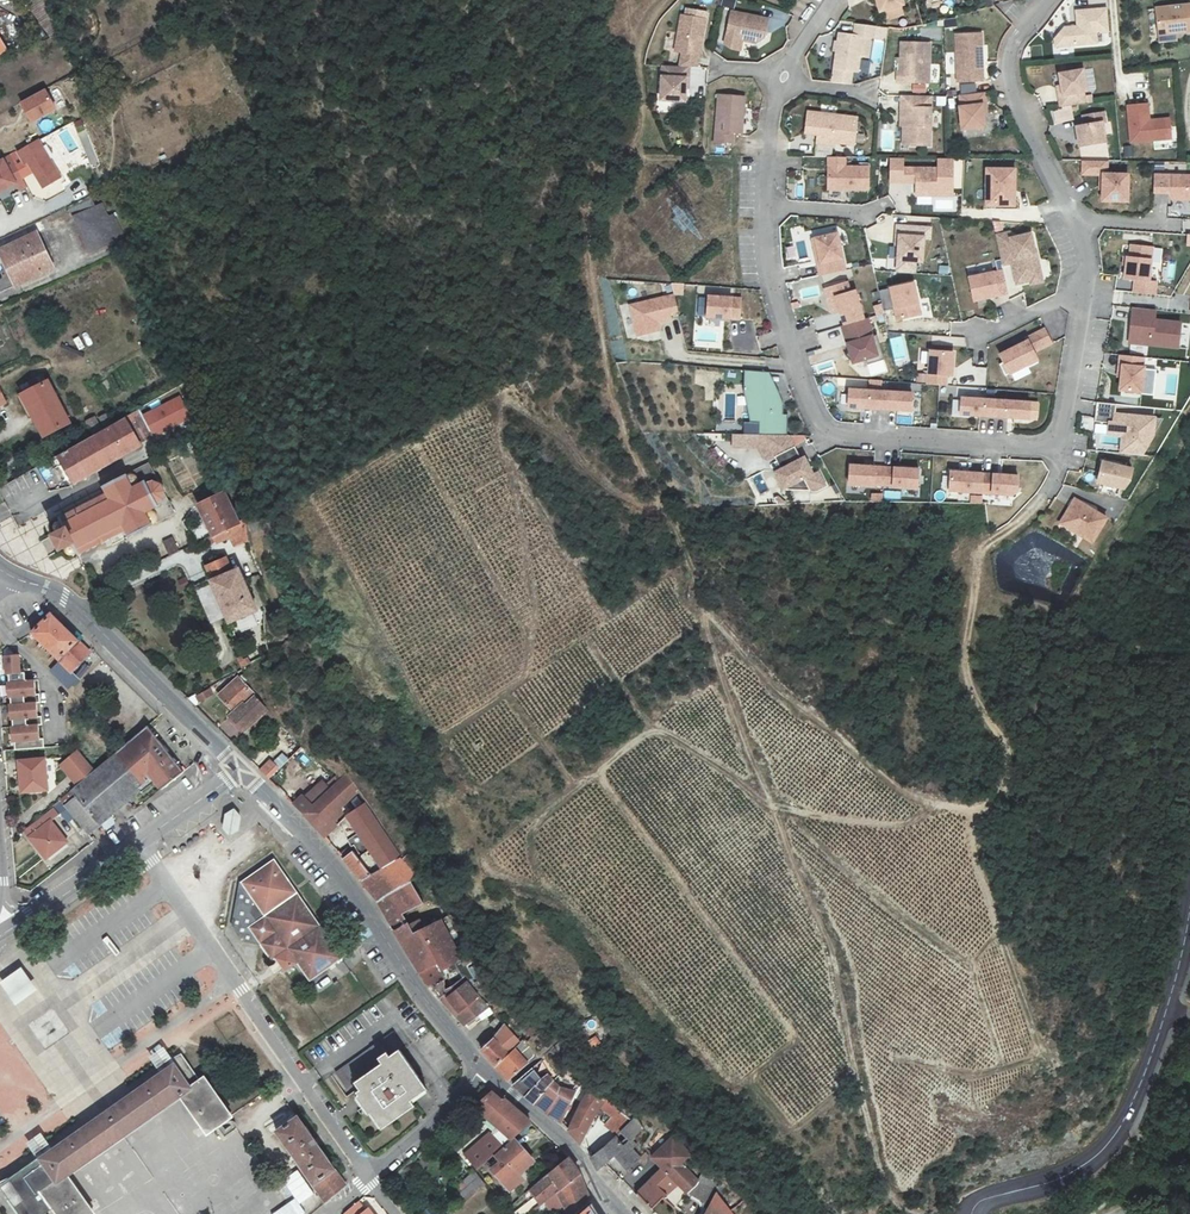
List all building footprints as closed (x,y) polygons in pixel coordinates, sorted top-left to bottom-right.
[(733,0),(722,0),(721,5),(731,9),(733,0)] [(878,11),(901,5),(900,0),(875,0),(878,11)] [(1156,7),(1160,42),(1177,40),(1176,33),(1189,31),(1189,4),(1156,7)] [(1108,31),(1105,8),(1074,12),(1076,28),(1062,30),(1054,41),(1055,48),(1096,43),(1095,33),(1108,31)] [(732,10),(727,35),(725,42),(732,47),(741,49),(743,39),(756,42),(765,36),(769,17),(732,10)] [(706,17),(682,12),(675,47),(682,49),(679,63),(689,63),(696,63),(706,17)] [(875,23),(856,21),(854,33),(839,31),(835,66),(858,69),(860,53),(863,35),(874,36),(875,23)] [(60,27),(45,37),(51,46),(66,37),(60,27)] [(981,34),(956,35),(958,82),(983,81),(983,70),(979,71),(978,46),(982,46),(981,34)] [(869,54),(871,36),(863,35),(860,53),(869,54)] [(928,80),(929,40),(900,40),(899,69),(896,69),(896,79),(928,80)] [(954,54),(946,54),(947,73),(955,73),(954,54)] [(687,80),(688,68),(678,67),(661,67),(659,101),(684,103),(684,89),(685,80),(687,80)] [(1081,67),(1057,71),(1060,91),(1056,92),(1058,105),(1090,99),(1089,92),(1082,93),(1081,89),(1084,88),(1081,67)] [(969,94),(970,84),(959,83),(958,93),(969,94)] [(926,94),(926,85),(913,84),(913,93),(926,94)] [(1051,84),(1037,90),(1043,105),(1057,99),(1051,84)] [(18,102),(29,124),(57,110),(45,88),(18,102)] [(960,97),(961,107),(959,107),(962,130),(984,128),(983,112),(985,112),(983,94),(960,97)] [(743,97),(717,95),(713,144),(731,145),(731,135),(740,135),(743,97)] [(901,126),(904,126),(903,145),(930,145),(931,96),(901,95),(901,126)] [(1147,104),(1128,106),(1131,142),(1170,138),(1168,117),(1148,119),(1147,104)] [(855,144),(858,117),(807,112),(805,133),(818,135),(817,143),(834,144),(834,142),(855,144)] [(1104,112),(1083,116),(1085,125),(1077,127),(1079,140),(1083,140),(1084,146),(1106,142),(1102,123),(1106,122),(1104,112)] [(17,184),(8,167),(22,159),(25,163),(29,161),(43,186),(61,176),(42,141),(0,164),(0,194),(17,184)] [(904,155),(890,154),(889,178),(915,178),(915,192),(953,193),(954,156),(937,155),(937,166),(904,165),(904,155)] [(846,157),(829,157),(829,189),(869,189),(869,167),(846,167),(846,157)] [(1080,174),(1102,175),(1108,175),(1108,162),(1080,162),(1080,174)] [(986,165),(986,199),(1014,200),(1015,166),(992,165),(986,165)] [(1108,175),(1102,175),(1102,200),(1128,200),(1128,175),(1108,175)] [(1155,175),(1155,194),(1172,194),(1172,200),(1189,200),(1189,175),(1155,175)] [(79,224),(99,214),(94,203),(72,213),(77,224),(79,224)] [(105,212),(99,214),(79,224),(94,259),(121,247),(119,242),(126,239),(120,223),(112,227),(105,212)] [(930,227),(897,224),(896,236),(899,236),(897,270),(915,272),(916,260),(921,261),(923,238),(929,238),(930,227)] [(818,257),(821,269),(845,264),(837,228),(816,232),(821,256),(818,257)] [(1010,231),(996,234),(1002,264),(1012,261),(1013,265),(1017,264),(1017,268),(1015,272),(1017,282),(1031,279),(1032,282),(1043,280),(1037,252),(1035,253),(1031,233),(1011,237),(1010,231)] [(40,239),(5,254),(20,290),(55,275),(40,239)] [(1153,247),(1128,244),(1125,278),(1135,279),(1133,291),(1156,294),(1158,281),(1149,280),(1153,247)] [(1173,278),(1176,263),(1165,262),(1162,276),(1173,278)] [(1004,267),(1005,281),(1013,280),(1011,266),(1004,267)] [(969,277),(972,293),(974,300),(991,296),(1007,292),(1002,270),(969,277)] [(839,305),(843,319),(862,313),(854,285),(849,286),(846,276),(824,282),(827,293),(834,290),(839,305)] [(890,288),(897,321),(923,315),(915,282),(890,288)] [(834,290),(827,293),(831,307),(839,305),(834,290)] [(677,310),(674,295),(630,305),(637,335),(658,330),(656,321),(670,318),(669,312),(677,310)] [(741,297),(708,295),(707,316),(740,318),(741,297)] [(697,297),(697,316),(705,316),(705,298),(697,297)] [(882,307),(880,298),(874,300),(876,309),(882,307)] [(1133,309),(1129,343),(1178,347),(1180,323),(1155,321),(1156,311),(1133,309)] [(843,319),(841,320),(848,346),(844,350),(852,357),(864,354),(866,359),(883,354),(875,329),(871,330),(865,312),(862,313),(843,319)] [(1000,362),(1006,374),(1012,371),(1016,379),(1032,371),(1029,366),(1040,361),(1034,351),(1052,342),(1045,328),(1027,337),(1028,339),(1001,353),(1004,360),(1000,362)] [(928,384),(946,385),(946,374),(951,375),(953,352),(930,350),(928,384)] [(1118,376),(1121,376),(1119,392),(1152,395),(1155,370),(1144,369),(1145,359),(1119,357),(1118,376)] [(781,398),(768,373),(745,370),(745,391),(750,423),(744,422),(743,435),(787,435),(786,415),(782,415),(782,405),(781,398)] [(926,382),(927,374),(916,374),(916,382),(926,382)] [(45,376),(19,389),(41,431),(67,419),(45,376)] [(741,393),(741,384),(726,384),(726,393),(741,393)] [(878,407),(879,390),(848,388),(847,405),(878,407)] [(911,392),(879,390),(878,407),(910,409),(911,392)] [(1000,399),(962,397),(961,413),(999,416),(1000,399)] [(1038,402),(1000,399),(999,416),(1037,419),(1038,402)] [(1097,403),(1095,422),(1108,423),(1107,433),(1122,436),(1120,452),(1143,454),(1154,436),(1156,417),(1115,413),(1116,405),(1097,403)] [(136,408),(54,456),(69,482),(151,434),(136,408)] [(806,439),(804,435),(787,435),(743,435),(732,435),(732,447),(759,447),(766,459),(770,459),(775,457),(795,447),(806,439)] [(795,447),(775,457),(781,469),(801,458),(795,447)] [(801,458),(781,469),(774,472),(784,489),(804,479),(810,490),(816,490),(826,485),(819,471),(814,473),(805,456),(801,458)] [(75,554),(77,551),(78,554),(124,528),(128,534),(173,509),(162,490),(163,488),(164,486),(164,483),(163,481),(161,479),(158,478),(156,479),(145,459),(100,485),(103,491),(57,517),(60,521),(57,519),(54,519),(51,520),(50,522),(49,525),(49,527),(50,529),(51,530),(54,531),(56,532),(58,532),(49,537),(57,551),(63,547),(62,550),(63,552),(64,555),(65,557),(69,558),(71,558),(73,557),(75,555),(75,554)] [(1133,468),(1102,459),(1096,483),(1123,489),(1130,481),(1133,468)] [(883,484),(884,467),(850,465),(849,484),(874,485),(874,484),(883,484)] [(919,468),(884,467),(883,484),(893,485),(893,486),(918,487),(919,468)] [(0,484),(0,490),(3,498),(40,485),(35,471),(0,484)] [(984,473),(951,471),(950,490),(983,492),(984,473)] [(1018,475),(984,473),(983,492),(1013,494),(1017,490),(1018,475)] [(871,502),(882,502),(882,493),(870,494),(871,502)] [(219,497),(194,509),(209,541),(233,529),(230,522),(234,521),(230,513),(227,514),(219,497)] [(1074,498),(1060,523),(1092,542),(1106,517),(1074,498)] [(263,515),(250,521),(255,532),(268,526),(263,515)] [(209,541),(203,543),(206,549),(213,545),(214,547),(228,540),(232,550),(243,546),(236,527),(233,529),(209,541)] [(182,553),(174,540),(166,545),(174,558),(182,553)] [(279,553),(273,558),(280,567),(286,562),(279,553)] [(235,571),(229,574),(223,561),(203,570),(209,584),(207,585),(227,626),(255,612),(235,571)] [(50,614),(31,633),(60,661),(52,670),(68,686),(77,677),(71,672),(90,654),(50,614)] [(21,672),(19,653),(5,654),(6,673),(9,673),(9,681),(7,681),(8,696),(11,696),(11,703),(8,703),(10,718),(12,718),(13,725),(10,725),(12,740),(15,740),(15,749),(44,746),(43,737),(40,737),(39,724),(42,724),(41,715),(38,715),(37,702),(40,701),(40,693),(36,693),(34,678),(26,679),(25,671),(21,672)] [(234,658),(242,668),(248,664),(241,654),(234,658)] [(245,732),(266,711),(255,700),(257,698),(244,682),(249,676),(242,668),(236,672),(241,676),(219,695),(235,714),(231,718),(245,732)] [(213,694),(209,687),(196,694),(200,701),(213,694)] [(77,782),(58,798),(88,834),(137,790),(140,793),(155,781),(161,789),(183,772),(147,726),(95,768),(77,782)] [(62,763),(77,782),(95,768),(79,749),(62,763)] [(280,768),(289,761),(283,753),(274,760),(280,768)] [(44,758),(20,760),(22,792),(47,789),(44,758)] [(264,766),(259,770),(269,780),(277,772),(271,767),(268,770),(264,766)] [(336,853),(359,878),(391,853),(396,850),(347,774),(331,791),(323,783),(309,796),(315,803),(311,806),(302,797),(306,793),(299,786),(287,798),(305,816),(327,842),(340,831),(336,827),(339,824),(335,821),(344,813),(340,808),(343,806),(368,840),(353,852),(341,848),(336,853)] [(235,833),(240,814),(226,810),(222,830),(235,833)] [(64,839),(42,812),(22,827),(43,855),(64,839)] [(391,853),(359,878),(376,898),(395,937),(419,973),(435,965),(439,972),(460,960),(434,910),(421,921),(415,916),(406,923),(398,914),(414,898),(400,879),(406,872),(391,853)] [(276,861),(245,882),(255,896),(252,912),(258,921),(247,928),(245,942),(260,945),(271,959),(274,958),(275,959),(286,953),(285,950),(291,947),(313,979),(342,958),(276,861)] [(435,965),(419,973),(427,986),(440,1001),(442,999),(447,996),(445,987),(443,981),(439,972),(435,965)] [(22,971),(8,982),(18,996),(33,985),(22,971)] [(464,983),(445,987),(447,996),(442,999),(463,1025),(477,1014),(481,1019),(490,1012),(487,1007),(474,991),(470,994),(464,983)] [(53,1008),(29,1024),(46,1050),(71,1034),(53,1008)] [(497,1017),(489,1023),(495,1030),(502,1022),(497,1017)] [(520,1043),(504,1025),(497,1037),(481,1050),(495,1066),(520,1043)] [(394,1035),(335,1074),(346,1090),(353,1085),(358,1092),(354,1094),(357,1099),(361,1097),(381,1129),(412,1109),(407,1100),(423,1090),(400,1054),(404,1051),(394,1035)] [(524,1039),(520,1043),(495,1066),(509,1081),(538,1055),(524,1039)] [(31,1167),(23,1172),(0,1181),(0,1188),(18,1213),(45,1213),(53,1208),(57,1213),(92,1213),(93,1213),(67,1176),(180,1096),(207,1134),(230,1117),(203,1079),(196,1083),(178,1058),(170,1064),(172,1067),(41,1160),(39,1156),(29,1163),(31,1167)] [(534,1103),(555,1082),(550,1076),(551,1075),(539,1063),(514,1085),(534,1103)] [(580,1107),(590,1090),(579,1084),(574,1090),(569,1087),(560,1088),(555,1082),(534,1103),(559,1124),(570,1102),(580,1107)] [(613,1116),(619,1108),(591,1089),(590,1090),(580,1107),(567,1131),(580,1144),(599,1107),(613,1116)] [(502,1102),(492,1092),(475,1106),(500,1128),(511,1140),(513,1138),(531,1123),(505,1100),(502,1102)] [(651,1108),(640,1118),(644,1123),(655,1113),(651,1108)] [(631,1120),(621,1113),(617,1119),(624,1126),(631,1120)] [(297,1118),(271,1136),(320,1207),(344,1186),(297,1118)] [(631,1120),(624,1126),(590,1157),(593,1160),(597,1171),(614,1157),(624,1169),(634,1160),(641,1167),(649,1154),(645,1151),(638,1157),(629,1148),(634,1144),(630,1138),(643,1128),(634,1118),(631,1120)] [(675,1125),(670,1119),(665,1124),(670,1130),(675,1125)] [(502,1147),(489,1133),(465,1154),(477,1168),(494,1154),(502,1147)] [(638,1192),(653,1211),(662,1201),(681,1182),(691,1190),(700,1181),(701,1178),(684,1162),(690,1152),(670,1135),(651,1157),(663,1167),(638,1192)] [(532,1161),(513,1138),(511,1140),(502,1147),(494,1154),(500,1161),(491,1169),(509,1190),(522,1179),(517,1173),(532,1161)] [(559,1191),(580,1175),(570,1156),(531,1189),(543,1204),(552,1197),(559,1191)] [(460,1203),(484,1184),(473,1171),(460,1182),(464,1188),(454,1196),(460,1203)] [(693,1192),(697,1196),(695,1198),(713,1212),(712,1213),(739,1213),(738,1213),(709,1172),(693,1192)] [(580,1175),(559,1191),(569,1213),(574,1213),(590,1200),(580,1175)] [(681,1182),(662,1201),(675,1209),(691,1190),(681,1182)] [(552,1197),(543,1204),(532,1213),(546,1213),(558,1205),(552,1197)] [(675,1209),(662,1201),(653,1211),(657,1213),(671,1213),(675,1209)] [(356,1204),(345,1213),(366,1213),(368,1212),(367,1211),(364,1213),(356,1204)] [(589,1205),(579,1213),(596,1213),(589,1205)]
